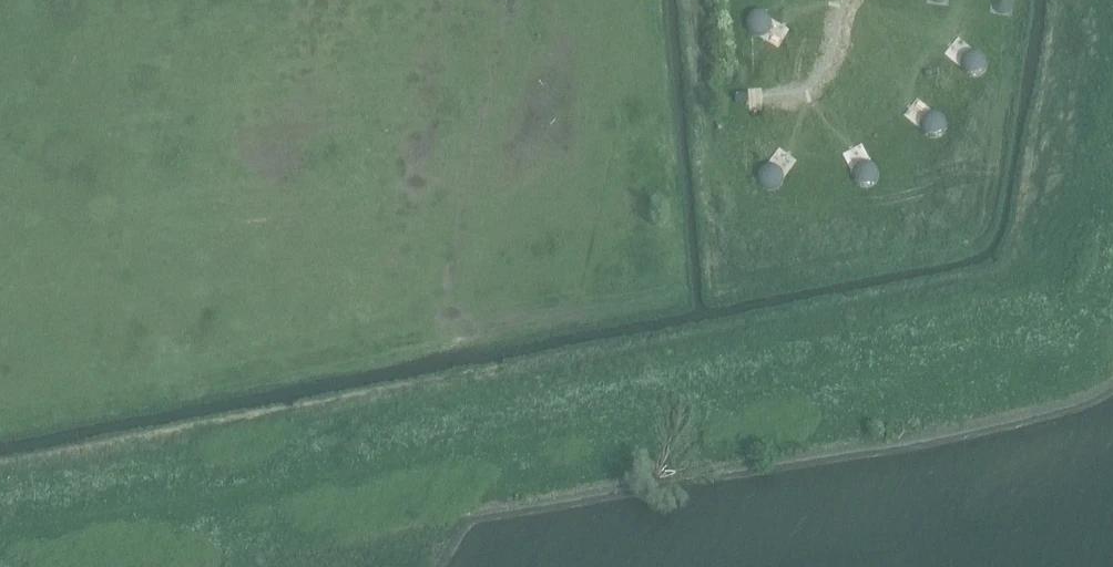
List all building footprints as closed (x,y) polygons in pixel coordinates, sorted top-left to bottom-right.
[(986,11),(1009,14),(1012,0),(988,0),(986,11)] [(765,38),(770,33),(773,27),(772,20),(767,15),(761,12),(754,13),(749,17),(746,24),(747,31),(751,36),(758,39),(765,38)] [(981,80),(986,76),(989,69),(988,62),(983,57),(977,54),(970,55),(965,60),(962,66),(963,73),(967,78),(974,81),(981,80)] [(940,141),(946,137),(948,130),(947,123),(943,118),(937,115),(930,116),(924,121),(921,127),(922,134),(927,139),(933,142),(940,141)] [(872,191),(878,187),(880,181),(879,174),(875,168),(869,166),(862,166),(856,171),(854,177),(855,184),(859,190),(865,192),(872,191)] [(775,193),(781,189),(784,183),(783,176),(778,170),(772,168),(765,169),(759,173),(757,179),(758,186),(762,192),(769,194),(775,193)]
